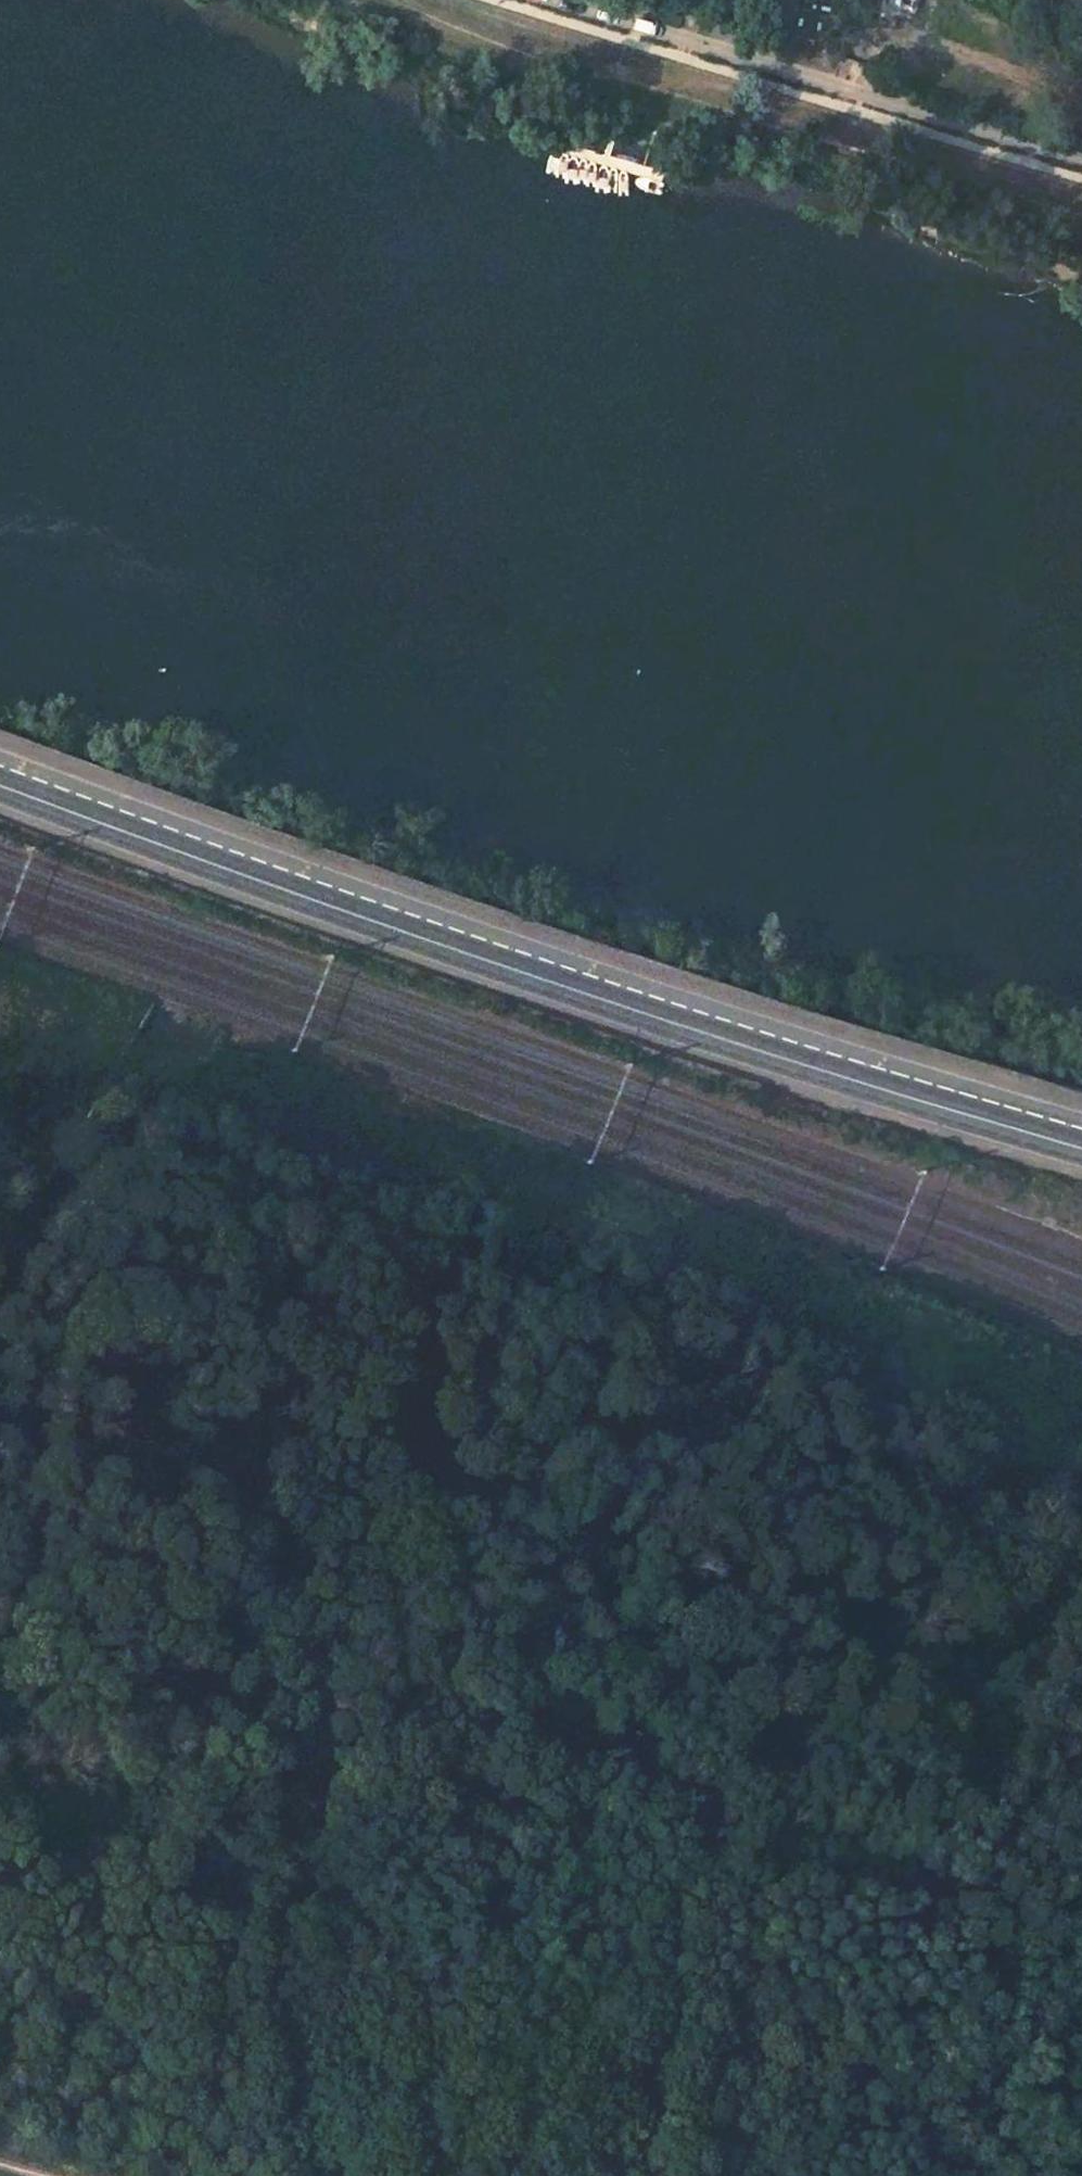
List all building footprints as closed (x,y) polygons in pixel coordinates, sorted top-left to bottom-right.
[(937,1362),(918,1353),(887,1417),(907,1428),(937,1362)]
